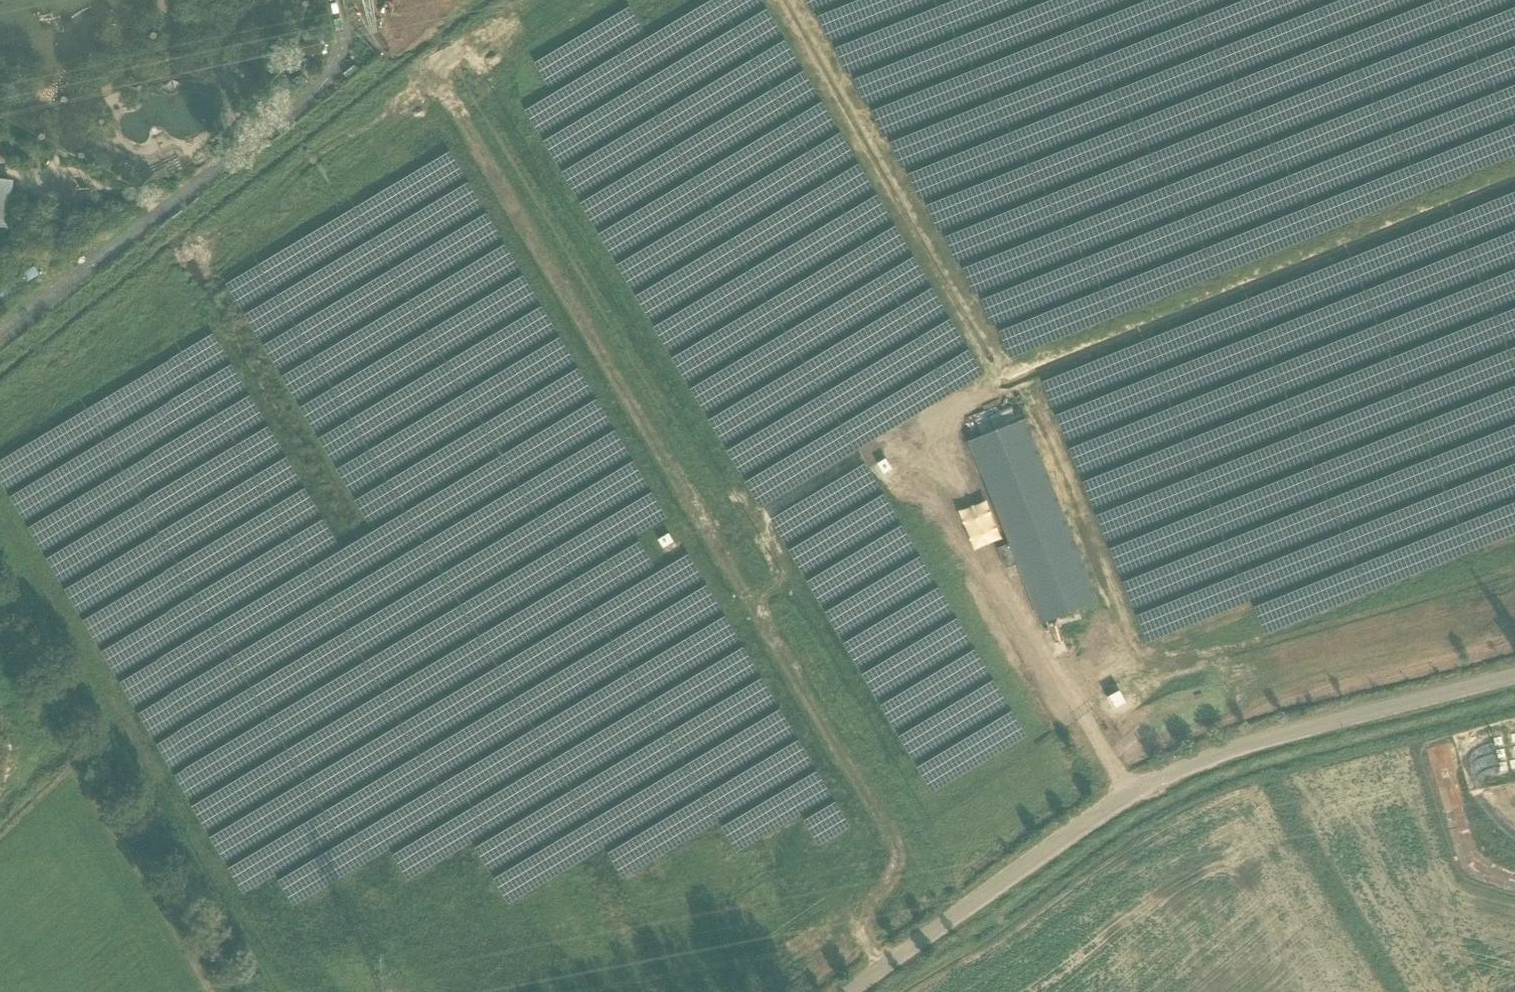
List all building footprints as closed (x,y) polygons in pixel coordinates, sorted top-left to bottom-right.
[(63,136),(61,134),(54,146),(57,147),(62,150),(67,153),(70,154),(71,152),(73,149),(76,143),(67,138),(63,136)] [(6,228),(10,195),(10,190),(11,181),(0,179),(0,228),(6,228)] [(33,266),(0,287),(0,299),(38,274),(33,266)] [(1098,602),(1091,583),(1027,419),(971,441),(1011,543),(999,548),(1007,570),(1020,565),(1034,605),(1042,624),(1098,602)] [(1126,702),(1120,691),(1107,698),(1114,709),(1126,702)]
